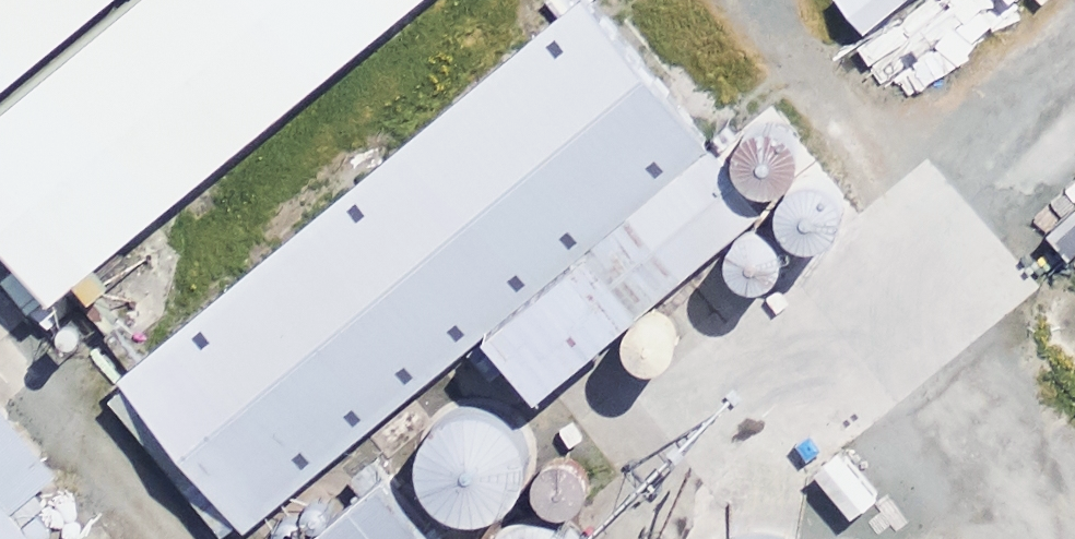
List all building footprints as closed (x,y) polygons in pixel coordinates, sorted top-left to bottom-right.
[(0,125),(0,199),(86,301),(447,0),(150,0),(0,125)] [(150,0),(0,0),(0,125),(150,0)] [(867,44),(918,0),(830,0),(867,44)] [(601,3),(151,375),(275,525),(509,331),(563,396),(780,217),(601,3)] [(748,124),(741,154),(754,175),(777,182),(800,173),(812,145),(798,118),(769,111),(748,124)] [(794,186),(787,216),(800,237),(824,244),(847,235),(859,207),(845,180),(815,173),(794,186)] [(424,442),(421,463),(426,484),(437,501),(454,514),(485,520),(505,516),(523,504),(535,488),(542,457),(532,427),(518,412),(499,402),(478,400),(449,409),(433,424),(424,442)] [(22,512),(53,486),(0,423),(0,538),(45,538),(22,512)] [(559,445),(544,473),(552,496),(579,510),(603,503),(617,476),(610,452),(582,438),(559,445)] [(374,459),(274,538),(437,538),(374,459)] [(581,524),(562,515),(541,512),(512,522),(496,536),(495,538),(595,538),(581,524)] [(787,534),(751,530),(731,538),(793,538),(787,534)]
